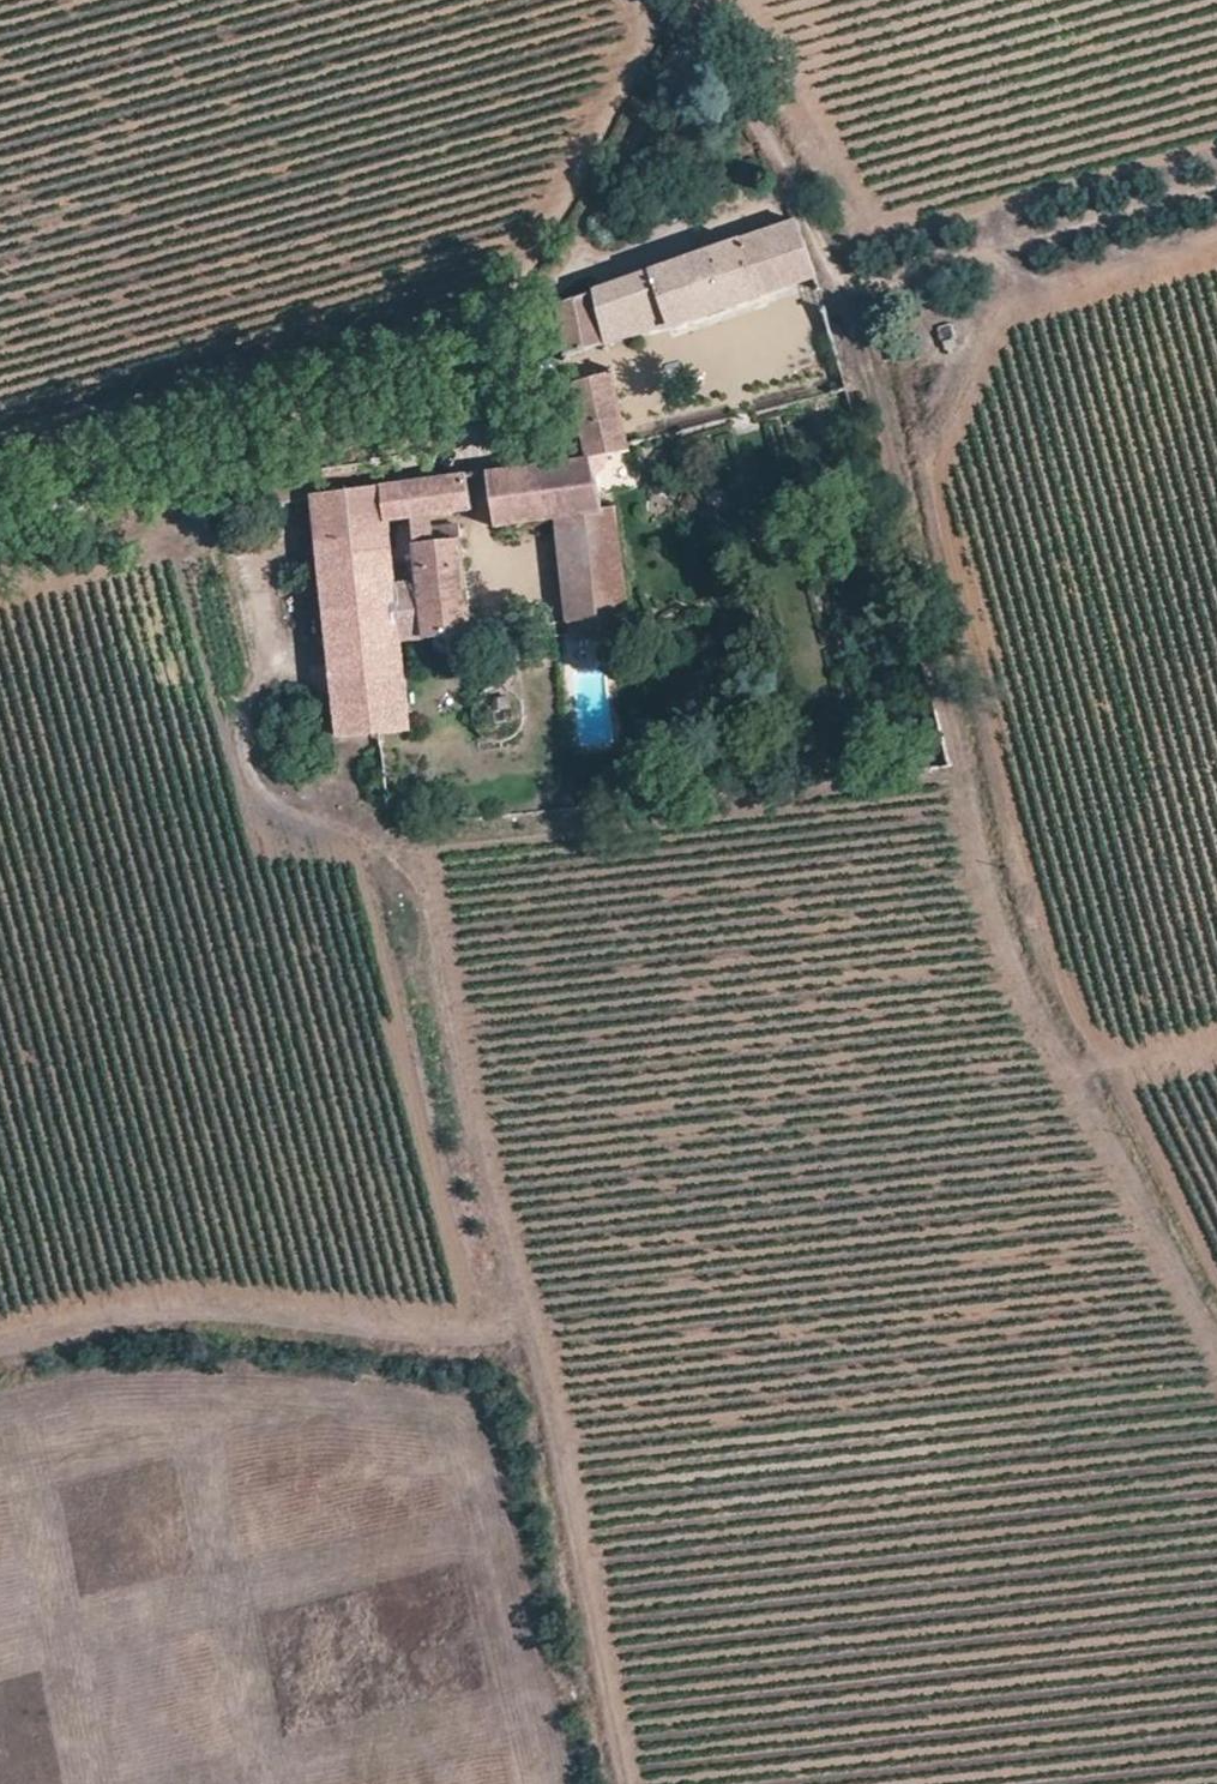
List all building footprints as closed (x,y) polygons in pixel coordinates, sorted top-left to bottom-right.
[(794,217),(555,303),(565,355),(666,327),(668,331),(763,299),(763,296),(816,278),(796,219),(794,217)] [(556,521),(605,514),(596,482),(603,477),(607,471),(611,464),(613,457),(633,453),(635,452),(615,373),(570,384),(583,454),(486,469),(496,531),(556,521)] [(460,524),(433,528),(432,517),(473,511),(467,472),(310,495),(338,738),(380,734),(414,732),(403,642),(473,634),(460,524)] [(569,622),(629,614),(616,513),(605,514),(556,521),(569,622)] [(629,614),(569,622),(571,644),(632,636),(629,614)]
